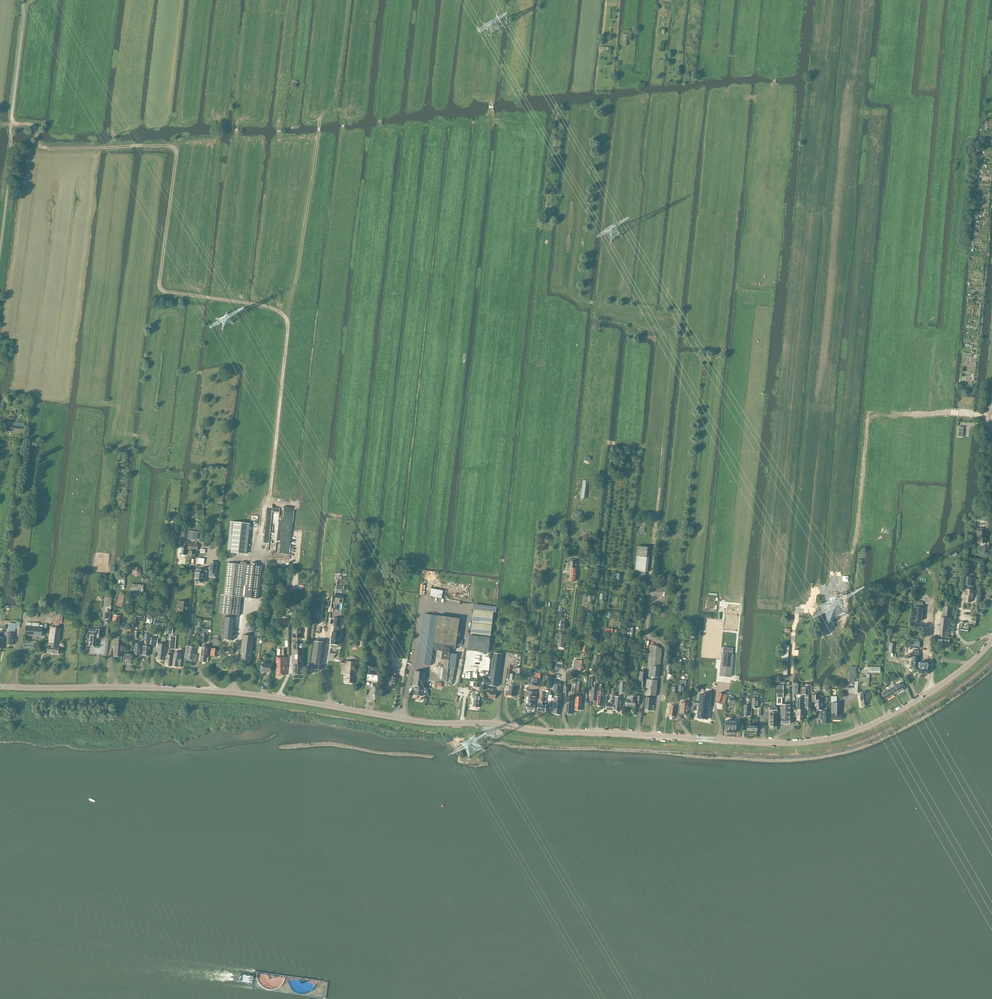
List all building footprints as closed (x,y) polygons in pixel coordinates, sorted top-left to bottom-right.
[(6,431),(22,433),(23,433),(24,423),(7,421),(6,431)] [(983,528),(977,528),(977,543),(987,542),(986,531),(983,532),(983,528)] [(583,532),(582,539),(582,543),(590,544),(590,541),(592,542),(593,537),(590,537),(591,533),(583,532)] [(188,558),(187,562),(191,563),(191,559),(194,559),(195,552),(194,552),(195,550),(197,550),(197,545),(188,544),(187,549),(192,550),(191,552),(188,551),(188,558)] [(648,572),(650,548),(637,546),(635,571),(639,572),(639,579),(645,580),(646,572),(648,572)] [(577,559),(570,559),(569,568),(567,568),(567,574),(568,574),(567,581),(575,581),(577,559)] [(220,595),(218,614),(238,616),(240,597),(244,564),(227,563),(223,595),(220,595)] [(244,564),(240,597),(258,599),(261,566),(244,564)] [(196,569),(195,582),(202,583),(202,582),(205,583),(207,572),(204,571),(204,570),(196,569)] [(118,580),(118,589),(124,589),(126,572),(121,571),(120,580),(118,580)] [(965,576),(963,585),(972,586),(973,578),(965,576)] [(130,584),(129,596),(138,597),(140,597),(140,594),(142,594),(143,585),(130,584)] [(457,584),(456,600),(463,601),(464,585),(457,584)] [(442,598),(443,591),(431,588),(430,596),(442,598)] [(965,590),(963,602),(970,604),(971,599),(973,599),(974,592),(965,590)] [(179,601),(177,614),(186,615),(188,602),(179,601)] [(943,607),(942,615),(950,616),(951,608),(951,602),(947,601),(946,607),(943,607)] [(469,645),(468,651),(489,653),(490,638),(493,612),(494,607),(475,605),(474,610),(471,635),(470,635),(469,645)] [(914,606),(913,620),(923,621),(924,606),(914,606)] [(48,646),(47,653),(58,654),(59,647),(58,647),(61,629),(63,612),(57,611),(55,628),(51,627),(48,646)] [(424,614),(417,664),(431,666),(433,650),(442,651),(440,667),(441,667),(440,679),(442,679),(442,681),(447,682),(446,684),(452,685),(452,682),(454,682),(454,680),(453,680),(454,674),(456,660),(449,659),(450,648),(455,649),(456,646),(460,647),(462,646),(462,641),(457,640),(460,619),(438,616),(434,643),(433,643),(437,616),(424,614)] [(937,625),(936,634),(939,634),(938,643),(948,644),(951,618),(941,616),(940,625),(937,625)] [(222,617),(220,639),(233,641),(235,619),(222,617)] [(8,628),(6,644),(12,645),(13,633),(15,633),(16,624),(9,623),(8,628)] [(25,627),(25,635),(41,637),(42,633),(45,634),(46,629),(46,628),(25,627)] [(301,628),(292,628),(292,638),(296,638),(298,638),(301,638),(301,628)] [(88,632),(87,638),(89,639),(88,646),(96,647),(97,638),(101,639),(102,630),(96,629),(96,633),(88,632)] [(332,632),(331,644),(339,645),(341,633),(338,633),(334,632),(332,632)] [(147,634),(146,647),(143,647),(142,655),(148,656),(149,647),(150,647),(151,634),(147,634)] [(243,635),(240,659),(250,661),(253,636),(243,635)] [(114,640),(113,656),(121,657),(122,645),(122,640),(121,640),(121,638),(116,637),(116,640),(114,640)] [(313,641),(310,668),(320,670),(324,642),(313,641)] [(292,651),(292,675),(302,675),(302,644),(299,644),(298,644),(292,644),(292,651)] [(647,679),(645,695),(656,696),(658,680),(658,677),(659,677),(661,656),(662,649),(656,646),(650,645),(647,679)] [(185,654),(184,659),(192,660),(196,661),(197,655),(195,655),(196,648),(187,646),(185,654)] [(180,660),(181,654),(174,653),(173,659),(172,666),(177,667),(179,667),(181,660),(180,660)] [(484,679),(483,685),(497,687),(502,654),(494,653),(490,677),(489,677),(488,680),(484,679)] [(723,653),(720,676),(730,677),(732,654),(723,653)] [(286,658),(276,658),(276,662),(276,675),(286,675),(286,658)] [(341,661),(341,666),(342,666),(341,674),(344,674),(344,682),(355,684),(356,675),(357,662),(349,662),(349,660),(348,660),(348,661),(345,661),(341,661)] [(573,669),(578,670),(583,671),(584,665),(585,665),(586,661),(579,660),(574,660),(573,669)] [(918,668),(918,674),(928,674),(930,674),(930,671),(930,663),(929,663),(928,663),(919,662),(918,668)] [(270,674),(270,666),(261,665),(260,673),(270,674)] [(369,668),(366,695),(369,696),(376,696),(379,670),(369,668)] [(412,686),(415,686),(414,695),(423,696),(424,687),(425,676),(425,673),(414,671),(412,686)] [(640,671),(639,681),(642,681),(641,687),(645,688),(647,672),(640,671)] [(589,678),(588,689),(588,691),(591,691),(590,700),(596,701),(597,691),(598,691),(598,690),(598,687),(591,686),(592,678),(589,678)] [(550,686),(550,691),(552,691),(553,691),(553,693),(560,693),(561,687),(560,687),(561,682),(555,682),(552,681),(551,681),(550,686)] [(895,686),(899,692),(904,689),(900,683),(895,686)] [(508,696),(515,696),(516,690),(517,690),(518,684),(514,684),(514,686),(509,685),(508,696)] [(891,689),(894,695),(899,692),(895,686),(891,689)] [(487,688),(486,695),(489,695),(489,698),(495,699),(496,692),(493,691),(493,689),(490,688),(487,688)] [(808,688),(802,688),(802,695),(805,695),(804,701),(805,702),(805,708),(810,708),(810,698),(808,698),(808,688)] [(886,692),(890,698),(894,695),(891,689),(886,692)] [(529,692),(528,705),(534,706),(536,692),(529,692)] [(538,704),(537,711),(545,712),(546,705),(542,705),(543,701),(543,702),(545,693),(541,692),(539,701),(538,704)] [(885,700),(890,698),(886,692),(881,694),(885,700)] [(720,693),(717,701),(724,704),(726,700),(727,697),(727,695),(720,693)] [(696,714),(695,718),(697,718),(707,720),(710,698),(711,695),(701,694),(698,714),(696,714)] [(822,710),(822,700),(815,700),(815,695),(812,695),(812,702),(815,702),(815,710),(822,710)] [(552,708),(551,713),(553,714),(560,714),(561,698),(555,697),(554,709),(552,708)] [(566,697),(564,713),(572,714),(572,705),(574,705),(574,699),(573,699),(573,698),(566,697)] [(635,707),(636,697),(630,697),(630,700),(626,700),(626,706),(635,707)] [(777,697),(777,705),(780,705),(780,715),(781,715),(781,724),(789,724),(790,705),(782,705),(782,697),(777,697)] [(654,711),(655,706),(653,706),(653,699),(646,698),(645,710),(652,711),(654,711)] [(741,705),(741,708),(744,708),(743,716),(749,716),(750,706),(750,702),(747,702),(747,705),(744,705),(743,705),(741,705)] [(682,703),(680,713),(687,714),(687,710),(690,711),(690,706),(688,706),(688,704),(682,703)] [(842,703),(831,703),(831,720),(841,720),(842,703)] [(795,709),(795,712),(797,713),(797,720),(803,720),(803,709),(797,709),(795,709)] [(726,721),(725,729),(736,730),(739,730),(740,725),(740,722),(740,719),(735,718),(734,721),(726,721)]
